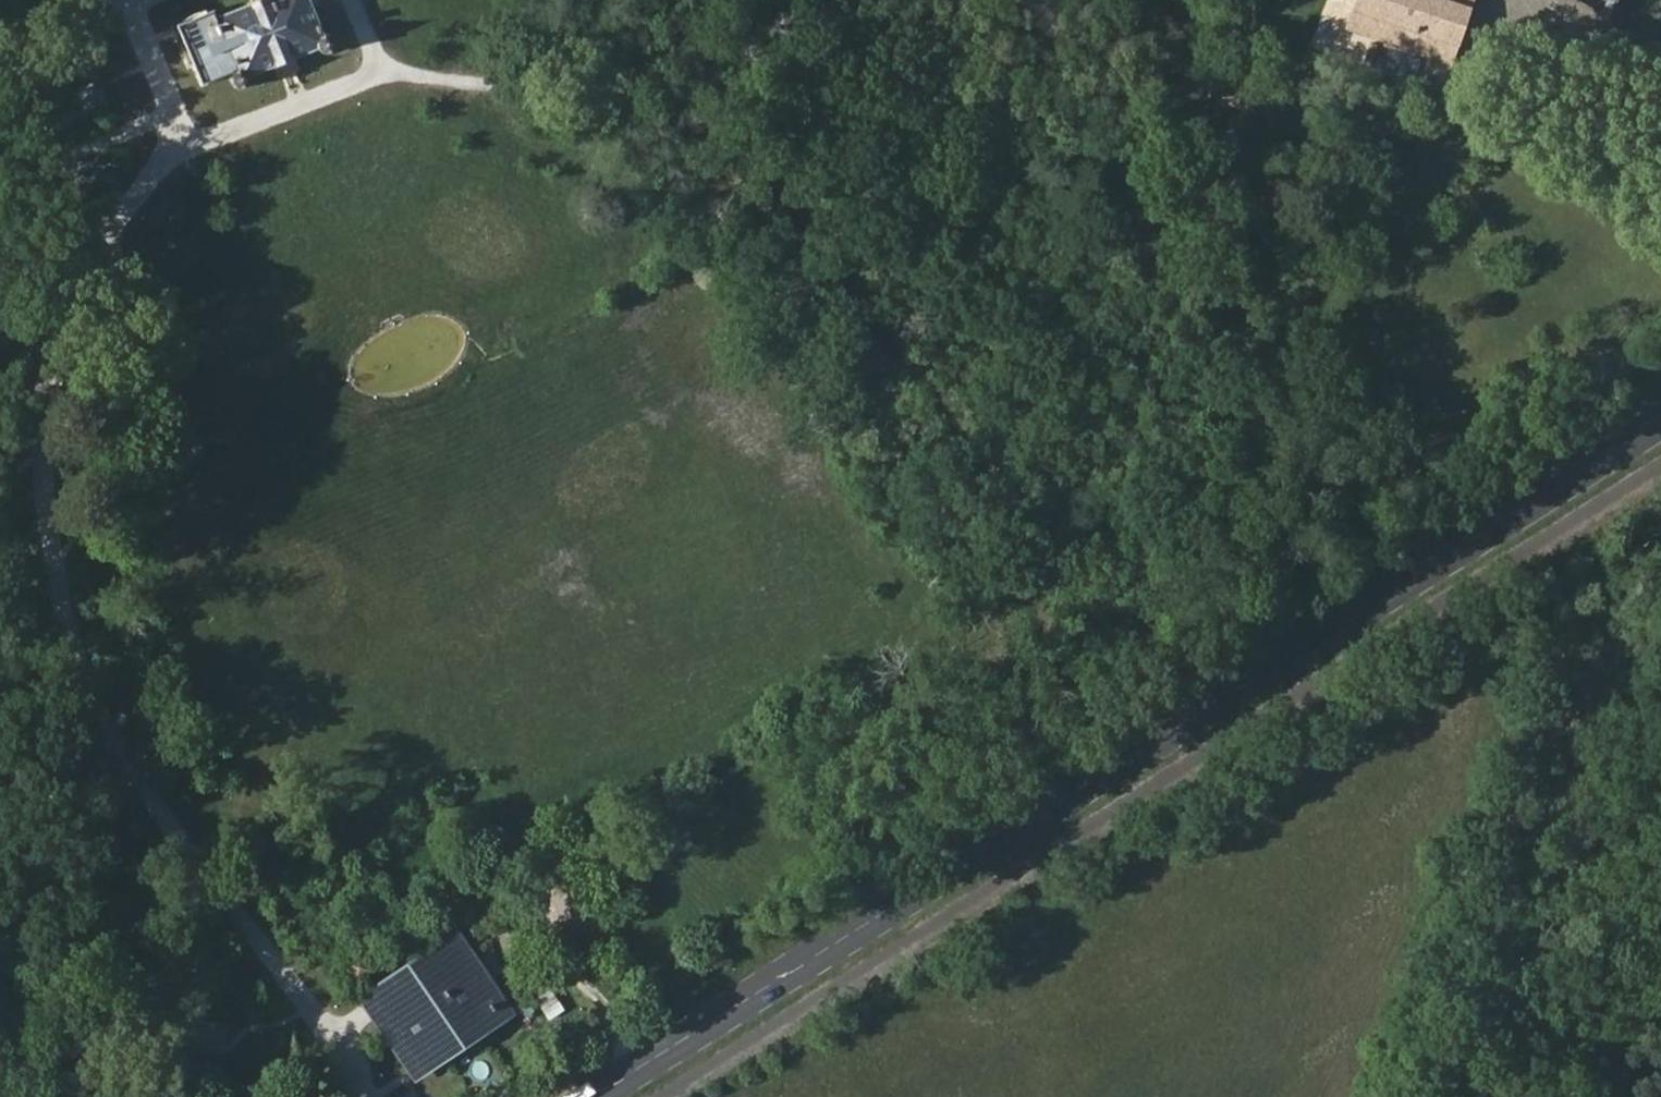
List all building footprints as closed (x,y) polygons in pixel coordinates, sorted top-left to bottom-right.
[(216,10),(176,25),(199,85),(231,74),(232,81),(233,85),(239,88),(245,88),(249,86),(252,80),(251,73),(316,48),(320,52),(323,55),(330,56),(336,54),(337,48),(336,41),(332,37),(323,35),(310,0),(262,0),(218,16),(216,10)] [(1472,0),(1359,0),(1350,26),(1450,62),(1472,0)] [(445,932),(435,914),(417,924),(427,942),(445,932)] [(418,1072),(381,1012),(461,962),(498,1021),(506,1017),(456,937),(362,996),(412,1076),(418,1072)] [(369,968),(362,956),(350,963),(357,975),(369,968)] [(461,962),(381,1012),(418,1072),(498,1021),(461,962)]
